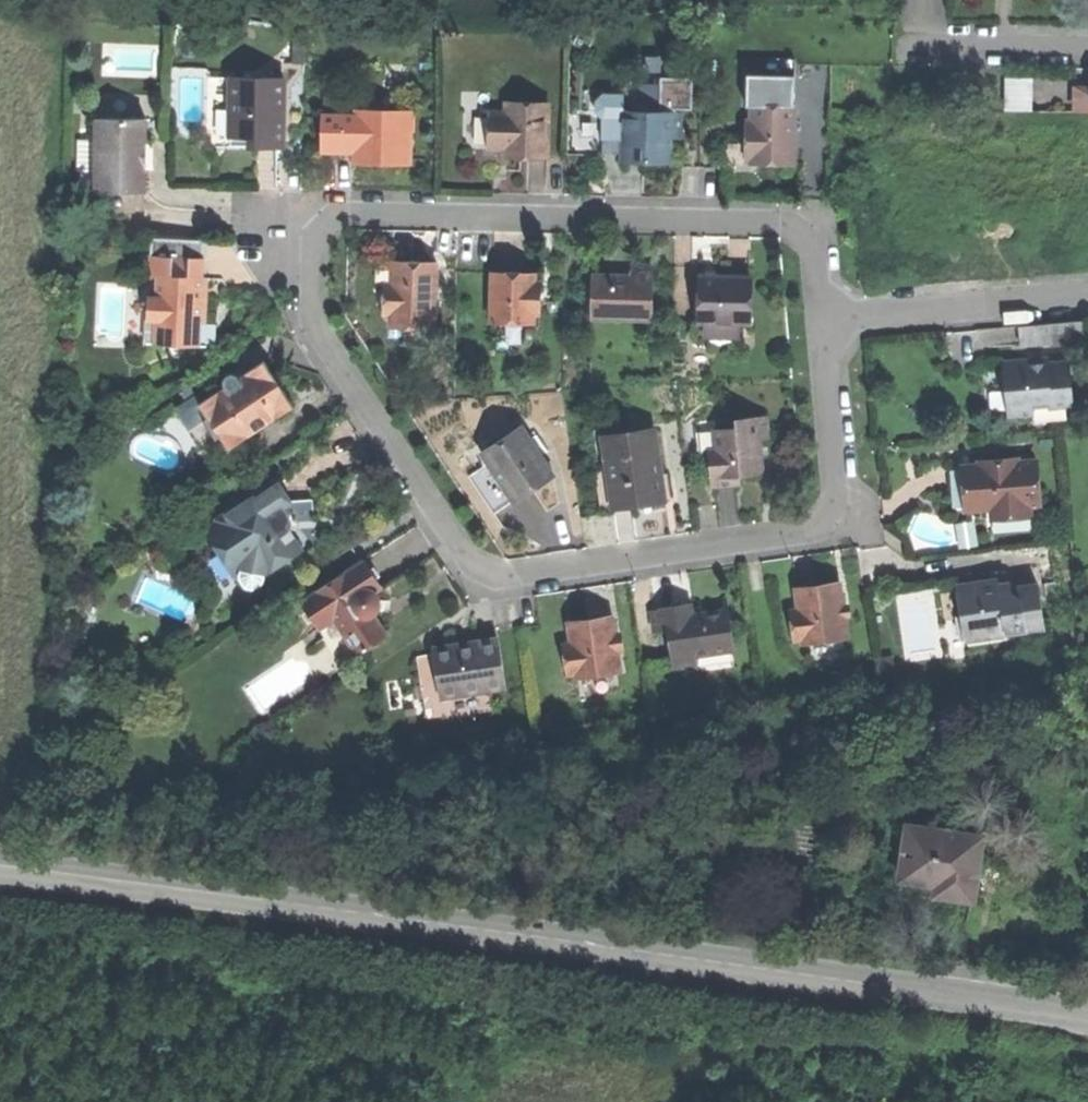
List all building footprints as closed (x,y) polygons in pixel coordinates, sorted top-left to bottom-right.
[(231,76),(231,134),(251,134),(251,145),(264,145),(285,145),(285,122),(276,115),(276,109),(285,104),(285,76),(231,76)] [(1007,108),(1042,108),(1042,86),(1006,87),(1007,108)] [(597,151),(624,152),(625,109),(625,91),(597,91),(597,151)] [(530,156),(549,156),(549,101),(506,101),(506,111),(490,111),(490,146),(505,146),(517,146),(517,156),(530,156)] [(747,133),(747,156),(751,156),(795,156),(796,102),(753,102),(753,118),(753,133),(747,133)] [(321,115),(321,149),(355,149),(355,163),(376,163),(411,163),(411,130),(403,130),(403,108),(371,108),(366,115),(355,115),(321,115)] [(416,108),(403,108),(403,130),(411,130),(416,130),(416,108)] [(624,152),(624,159),(636,159),(651,159),(651,155),(670,155),(670,128),(682,128),(682,110),(625,109),(624,152)] [(98,191),(146,191),(146,166),(146,141),(146,117),(98,117),(98,191)] [(505,156),(517,156),(517,146),(505,146),(505,156)] [(155,343),(200,343),(201,321),(205,322),(206,297),(202,297),(202,281),(202,256),(151,255),(151,274),(158,274),(157,295),(150,295),(150,318),(156,318),(155,343)] [(391,319),(437,319),(438,260),(412,259),(393,259),(392,282),(385,282),(385,312),(391,312),(391,319)] [(653,317),(653,263),(633,263),(633,274),(618,274),(594,274),(594,316),(653,317)] [(495,267),(494,317),(536,318),(536,309),(545,310),(545,296),(537,296),(537,278),(537,267),(514,267),(495,267)] [(701,276),(700,320),(704,320),(746,320),(752,320),(753,277),(724,276),(701,276)] [(545,278),(537,278),(537,296),(545,296),(545,278)] [(1024,343),(1087,336),(1087,315),(1022,322),(1024,343)] [(745,335),(746,320),(704,320),(704,334),(745,335)] [(217,322),(205,322),(201,321),(200,343),(217,344),(217,322)] [(1046,352),(1024,355),(1026,363),(1047,360),(1046,352)] [(1000,360),(1009,412),(1033,408),(1033,405),(1073,398),(1066,356),(1047,360),(1026,363),(1024,355),(1000,360)] [(224,432),(233,446),(252,434),(250,431),(277,414),(278,416),(297,404),(282,380),(267,356),(245,370),(248,373),(242,377),(237,370),(231,370),(225,373),(223,378),(228,386),(221,390),(219,387),(204,397),(197,401),(219,436),(224,432)] [(182,378),(193,394),(199,390),(201,388),(191,372),(182,378)] [(193,394),(197,401),(204,397),(199,390),(193,394)] [(710,448),(713,482),(732,481),(740,480),(739,470),(762,468),(759,433),(768,433),(767,414),(736,416),(737,424),(716,426),(717,448),(710,448)] [(502,477),(516,497),(554,472),(523,424),(484,450),(502,477)] [(604,435),(614,504),(628,502),(639,501),(645,507),(654,505),(659,498),(655,472),(664,470),(657,427),(604,435)] [(966,487),(967,507),(992,505),(992,511),(1030,509),(1030,503),(1041,502),(1038,458),(1020,460),(1020,456),(982,458),(982,462),(964,463),(966,487)] [(668,497),(664,470),(655,472),(659,498),(668,497)] [(266,576),(267,571),(306,545),(293,525),(292,510),(287,502),(294,497),(288,488),(282,479),(267,490),(264,486),(221,515),(224,519),(209,529),(222,549),(231,543),(245,564),(242,569),(242,573),(243,578),(246,582),(250,584),(255,585),(260,584),(263,581),(266,576)] [(314,498),(294,497),(287,502),(292,510),(293,525),(306,545),(320,536),(313,526),(314,498)] [(236,570),(245,564),(231,543),(222,549),(236,570)] [(335,617),(359,652),(389,632),(374,610),(378,607),(386,602),(380,593),(377,589),(383,584),(374,572),(364,557),(301,601),(319,627),(335,617)] [(970,607),(975,635),(1030,626),(1028,616),(1047,613),(1042,578),(1015,582),(1014,578),(999,580),(999,575),(958,582),(960,597),(962,609),(970,607)] [(806,640),(849,633),(841,579),(819,583),(797,586),(800,604),(792,606),(797,637),(805,636),(806,640)] [(663,606),(675,668),(697,664),(695,652),(735,645),(728,607),(704,611),(689,614),(687,602),(663,606)] [(578,675),(621,667),(613,614),(591,617),(570,621),(573,640),(566,641),(570,670),(577,669),(578,675)] [(434,646),(442,695),(506,684),(498,635),(481,638),(482,644),(465,647),(464,641),(434,646)] [(471,640),(464,641),(465,647),(482,644),(481,638),(471,640)] [(943,889),(970,891),(975,831),(902,825),(898,875),(922,877),(921,887),(943,889)]
